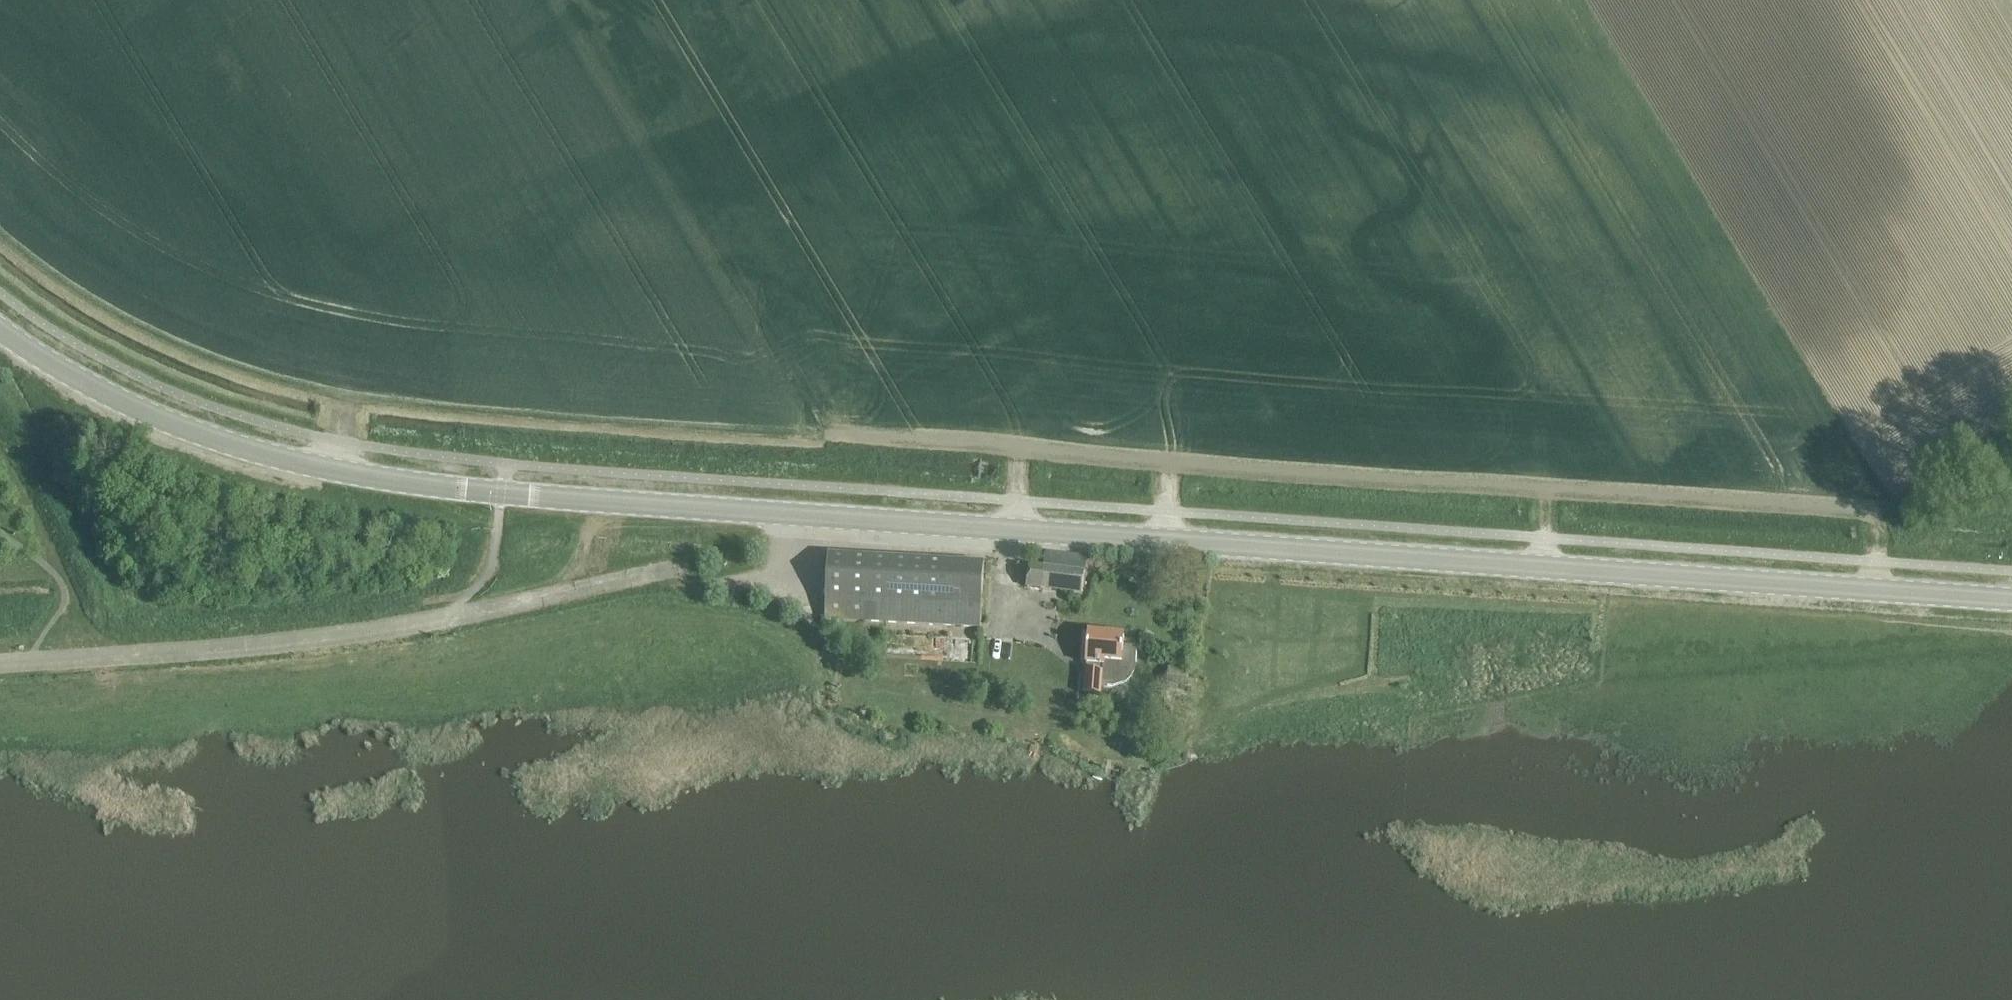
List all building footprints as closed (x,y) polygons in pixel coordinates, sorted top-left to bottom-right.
[(1082,594),(1086,557),(1044,552),(1042,568),(1028,567),(1025,588),(1082,594)] [(978,628),(982,565),(827,556),(824,620),(978,628)] [(1131,669),(1132,663),(1134,664),(1135,648),(1121,647),(1122,637),(1086,633),(1081,695),(1098,696),(1099,680),(1105,681),(1104,687),(1116,688),(1123,684),(1127,680),(1130,675),(1131,669)]
